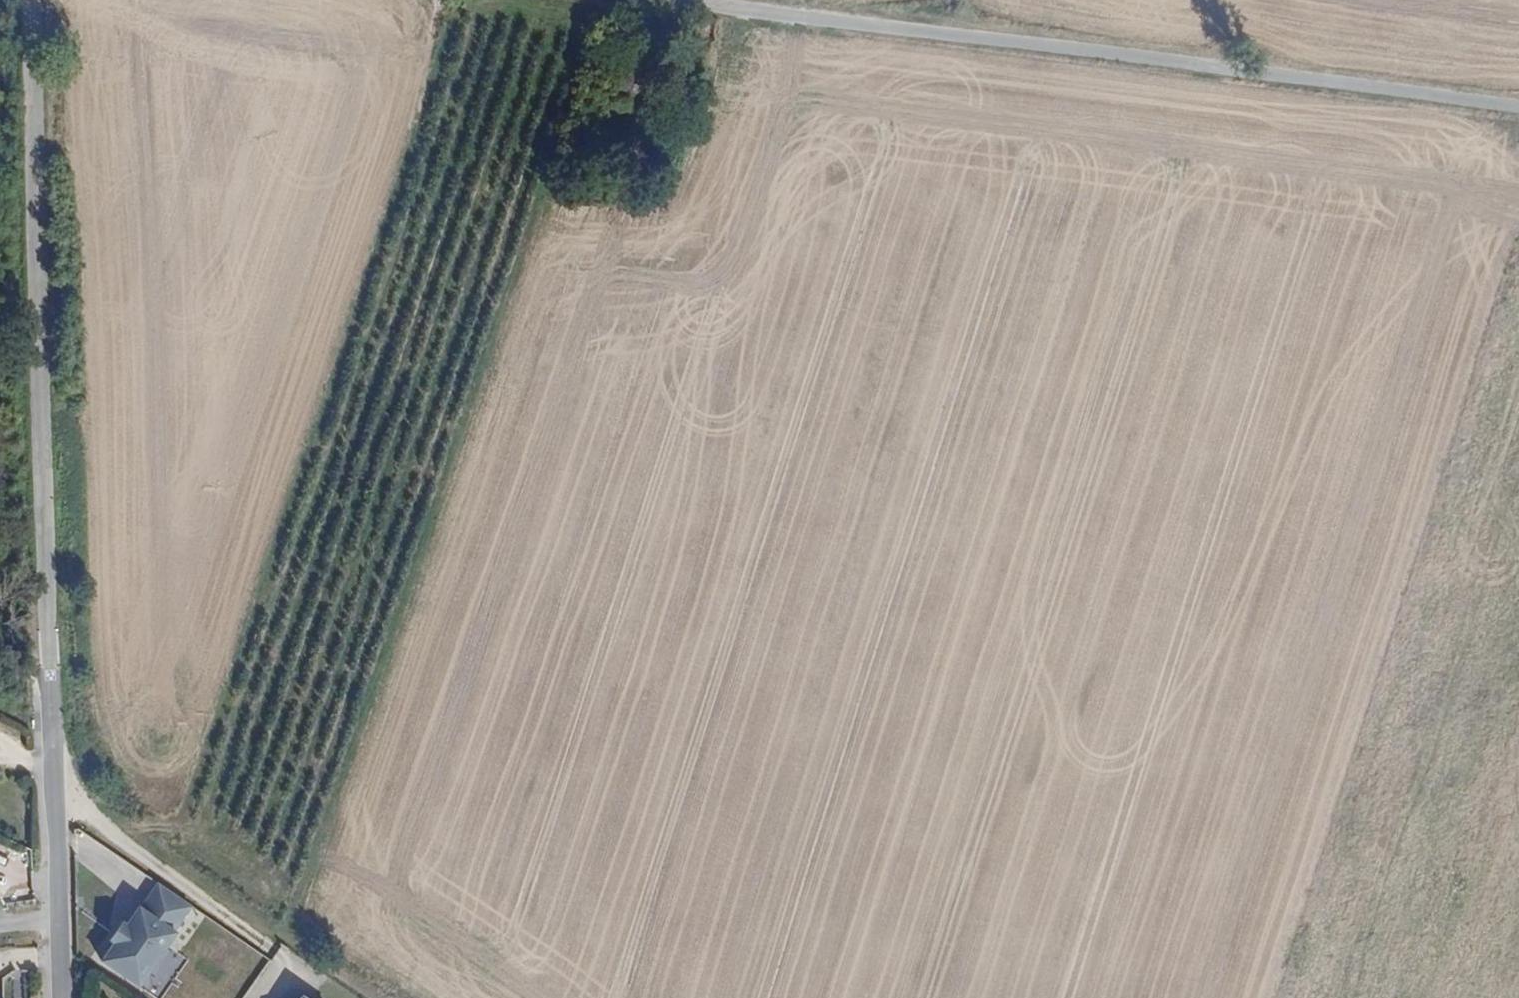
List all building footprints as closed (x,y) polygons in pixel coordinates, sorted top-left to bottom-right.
[(175,932),(192,907),(157,883),(140,908),(138,906),(126,924),(122,922),(109,940),(113,943),(101,961),(139,987),(177,933),(175,932)]
